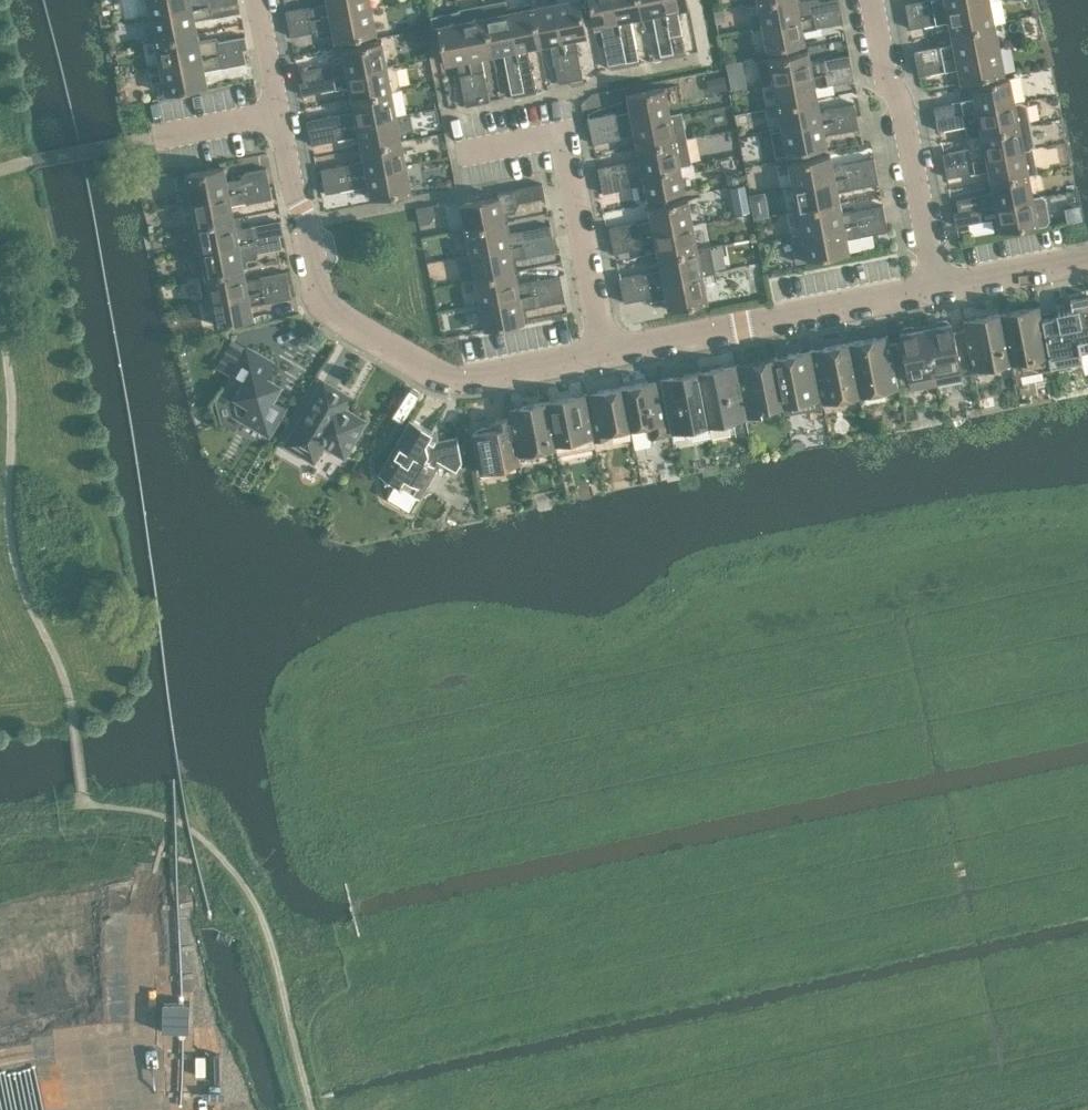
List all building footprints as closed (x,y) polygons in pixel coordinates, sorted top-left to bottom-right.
[(152,12),(214,0),(150,0),(152,12)] [(152,12),(157,37),(198,29),(195,16),(213,12),(213,14),(237,9),(235,0),(214,0),(152,12)] [(291,6),(293,19),(372,3),(371,0),(329,0),(312,4),(311,2),(291,6)] [(484,2),(493,50),(502,48),(505,51),(512,89),(525,86),(509,8),(509,3),(508,0),(492,0),(484,2)] [(509,3),(509,8),(525,86),(537,84),(529,46),(532,42),(540,41),(533,3),(532,0),(526,0),(509,3)] [(533,3),(540,41),(549,39),(552,41),(559,79),(571,77),(572,77),(557,0),(549,0),(533,3)] [(572,77),(584,75),(576,37),(579,33),(588,31),(584,15),(589,14),(586,0),(557,0),(572,77)] [(589,14),(593,13),(595,26),(603,24),(611,65),(627,61),(626,57),(627,57),(616,0),(586,0),(589,14)] [(627,57),(639,55),(632,17),(634,13),(642,12),(640,0),(616,0),(627,57)] [(642,12),(651,10),(654,12),(662,50),(673,48),(674,48),(664,0),(640,0),(642,12)] [(674,48),(686,46),(678,8),(681,4),(690,2),(689,0),(664,0),(674,48)] [(763,22),(837,7),(843,6),(842,0),(759,0),(763,22)] [(909,12),(913,11),(971,0),(906,0),(909,12)] [(913,11),(915,24),(937,19),(945,18),(951,22),(952,28),(996,20),(992,0),(971,0),(913,11)] [(484,2),(460,6),(461,7),(478,95),(479,100),(491,97),(482,55),(485,52),(493,50),(484,2)] [(293,19),(289,19),(292,33),(317,28),(317,30),(319,32),(335,29),(336,37),(377,29),(372,3),(293,19)] [(725,4),(715,6),(717,20),(727,18),(725,4)] [(461,7),(436,12),(438,22),(446,59),(455,57),(458,60),(466,98),(478,95),(461,7)] [(837,7),(763,22),(768,46),(805,39),(803,26),(818,23),(818,24),(840,19),(837,7)] [(940,42),(928,44),(930,57),(1001,43),(996,20),(952,28),(953,34),(940,37),(941,42),(940,42)] [(198,29),(157,37),(162,62),(245,46),(249,45),(247,32),(219,37),(218,35),(217,33),(199,37),(198,29)] [(342,58),(303,66),(305,78),(387,62),(383,37),(343,44),(345,53),(342,58)] [(930,57),(918,59),(920,73),(959,65),(962,78),(1006,69),(1001,43),(930,57)] [(928,44),(915,47),(918,59),(930,57),(928,44)] [(245,46),(162,62),(167,90),(208,82),(205,66),(223,63),(247,59),(245,46)] [(770,55),(757,57),(762,81),(774,79),(848,64),(846,51),(824,56),(814,58),(811,56),(809,47),(770,55)] [(305,78),(301,79),(303,91),(347,83),(352,86),(353,95),(392,87),(397,86),(400,81),(397,65),(392,61),(387,62),(305,78)] [(848,64),(774,79),(779,102),(818,95),(815,81),(817,81),(821,82),(851,77),(848,64)] [(745,69),(730,72),(732,85),(748,82),(745,69)] [(726,71),(707,75),(710,89),(728,85),(726,71)] [(976,94),(939,101),(941,113),(1015,99),(1015,98),(1010,73),(973,80),(976,94)] [(616,108),(589,114),(591,127),(672,111),(671,109),(666,83),(628,91),(631,107),(616,110),(616,108)] [(341,110),(312,115),(315,128),(397,112),(392,87),(353,95),(356,108),(341,111),(341,110)] [(818,95),(779,102),(783,126),(857,112),(855,99),(826,105),(822,108),(821,108),(818,95)] [(1015,99),(941,113),(944,126),(966,121),(969,133),(1031,121),(1027,100),(1022,97),(1015,98),(1015,99)] [(672,111),(591,127),(594,140),(621,134),(621,133),(636,130),(638,143),(687,134),(682,107),(671,109),(672,111)] [(747,111),(739,112),(740,120),(748,119),(747,111)] [(315,128),(310,129),(312,141),(356,132),(361,136),(363,144),(402,136),(397,112),(315,128)] [(783,126),(772,128),(776,152),(788,150),(827,142),(825,133),(828,130),(838,128),(838,129),(860,124),(857,112),(783,126)] [(948,148),(944,149),(946,161),(951,161),(1024,146),(1031,145),(1035,140),(1031,121),(969,133),(971,144),(948,148)] [(626,158),(599,163),(601,176),(681,161),(681,160),(692,158),(687,134),(638,143),(641,157),(626,160),(626,158)] [(361,157),(322,165),(324,177),(407,161),(402,136),(363,144),(364,153),(361,157)] [(1024,146),(951,161),(953,173),(987,166),(990,168),(992,177),(1029,170),(1036,168),(1031,145),(1024,146)] [(831,150),(790,158),(794,183),(877,167),(874,154),(839,161),(835,163),(834,164),(831,150)] [(407,161),(324,177),(327,189),(366,182),(371,185),(373,194),(412,187),(407,161)] [(681,161),(601,176),(604,189),(631,184),(631,182),(639,180),(642,195),(686,186),(681,161)] [(225,163),(187,170),(192,197),(271,182),(267,164),(255,166),(242,173),(243,175),(228,178),(225,163)] [(735,167),(726,169),(728,180),(738,178),(735,167)] [(877,167),(794,183),(799,206),(840,198),(839,190),(841,187),(880,180),(877,167)] [(991,189),(957,195),(960,208),(1034,193),(1033,192),(1029,170),(992,177),(993,185),(991,189)] [(499,193),(462,200),(466,225),(506,218),(505,215),(509,215),(508,208),(516,207),(519,199),(546,193),(543,180),(498,188),(499,193)] [(271,182),(192,197),(197,221),(235,214),(233,201),(247,198),(248,199),(273,195),(271,182)] [(960,208),(955,209),(958,221),(995,214),(999,218),(1001,227),(1026,222),(1026,223),(1047,219),(1051,214),(1047,194),(1042,191),(1033,192),(1034,193),(960,208)] [(637,217),(610,223),(613,236),(694,220),(689,195),(650,202),(653,216),(638,219),(637,217)] [(840,198),(799,206),(803,230),(886,214),(884,201),(845,208),(842,207),(840,198)] [(194,225),(192,228),(195,244),(199,246),(202,246),(280,231),(285,230),(282,217),(242,225),(240,213),(235,214),(197,221),(198,224),(194,225)] [(803,230),(793,232),(798,258),(808,256),(850,248),(847,235),(889,227),(886,214),(803,230)] [(506,218),(466,225),(471,250),(554,234),(551,221),(508,230),(506,218)] [(694,220),(613,236),(615,249),(643,244),(642,242),(657,239),(660,252),(699,245),(694,220)] [(280,231),(202,246),(207,271),(245,264),(245,263),(249,262),(248,257),(257,255),(259,252),(258,249),(283,244),(280,231)] [(554,234),(471,250),(476,275),(515,267),(513,256),(556,247),(554,234)] [(642,268),(620,272),(622,285),(704,270),(716,267),(711,243),(699,245),(660,252),(662,266),(642,270),(642,268)] [(203,272),(201,277),(204,292),(209,296),(212,296),(290,281),(287,268),(261,272),(262,274),(247,277),(245,264),(207,271),(203,272)] [(515,267),(476,275),(481,300),(564,284),(561,271),(518,279),(515,267)] [(704,270),(622,285),(625,298),(650,294),(651,297),(668,293),(670,305),(709,298),(704,270)] [(290,281),(212,296),(216,321),(254,314),(252,300),(266,297),(266,299),(292,294),(290,281)] [(564,284),(481,300),(486,325),(491,324),(498,323),(525,318),(523,305),(566,297),(564,284)] [(1042,315),(1052,363),(1083,357),(1081,348),(1087,347),(1087,292),(1071,296),(1073,305),(1057,308),(1058,312),(1042,315)] [(1040,302),(1002,309),(1012,358),(1011,358),(1014,371),(1052,363),(1042,315),(1040,302)] [(1002,309),(964,316),(966,325),(974,365),(1011,358),(1012,358),(1002,309)] [(937,321),(926,324),(938,380),(962,376),(961,371),(975,368),(974,365),(966,325),(954,327),(952,319),(949,319),(949,317),(947,315),(938,317),(937,319),(937,321)] [(902,337),(890,340),(899,383),(912,380),(913,385),(938,380),(926,324),(915,326),(915,323),(913,322),(904,324),(905,325),(903,328),(901,328),(902,337)] [(889,331),(851,338),(862,395),(866,394),(865,387),(895,382),(896,383),(899,383),(890,340),(889,331)] [(225,384),(217,398),(223,419),(236,427),(244,413),(269,428),(284,403),(270,395),(278,382),(264,373),(272,360),(234,337),(219,362),(247,378),(239,392),(225,384)] [(851,338),(813,346),(822,393),(823,398),(823,397),(825,397),(825,395),(856,389),(857,396),(862,395),(851,338)] [(813,346),(775,353),(785,400),(787,410),(824,403),(823,397),(823,398),(822,393),(813,346)] [(753,369),(740,372),(748,412),(757,410),(761,405),(785,400),(775,353),(750,358),(753,369)] [(725,363),(700,368),(710,420),(748,412),(740,372),(739,369),(727,371),(725,363)] [(674,372),(662,375),(663,384),(672,427),(685,424),(687,432),(694,437),(712,433),(710,420),(700,368),(674,372)] [(325,377),(288,440),(315,456),(324,439),(345,452),(366,417),(345,405),(352,393),(325,377)] [(649,377),(624,382),(632,423),(648,420),(650,430),(655,433),(672,429),(672,427),(663,384),(650,386),(649,377)] [(601,396),(588,398),(594,432),(595,436),(610,434),(608,428),(632,423),(624,382),(599,387),(601,396)] [(573,392),(548,397),(556,439),(557,439),(558,442),(559,448),(596,441),(595,436),(594,432),(588,398),(575,401),(573,392)] [(525,410),(512,413),(519,450),(520,450),(558,442),(557,439),(556,439),(548,397),(523,402),(525,410)] [(499,423),(474,428),(482,467),(522,460),(520,450),(519,450),(512,413),(497,416),(499,423)] [(412,415),(380,469),(418,492),(439,455),(457,466),(463,456),(458,433),(438,436),(431,432),(433,428),(412,415)]
